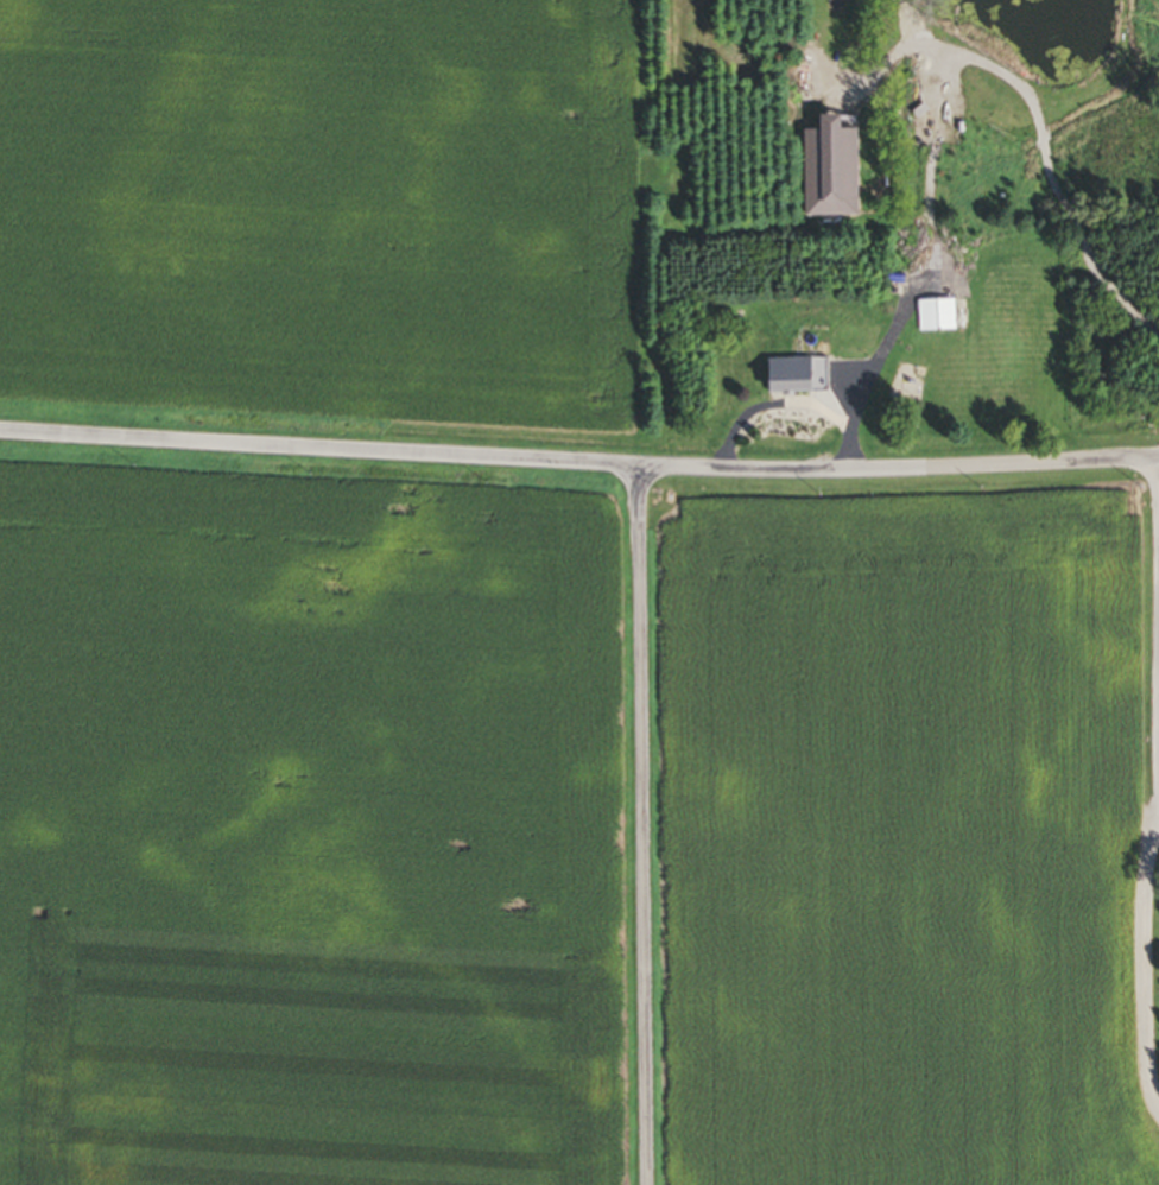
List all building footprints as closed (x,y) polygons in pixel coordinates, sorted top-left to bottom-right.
[(951,301),(915,301),(915,334),(951,334),(951,301)] [(803,361),(755,361),(755,396),(803,396),(803,361)]
